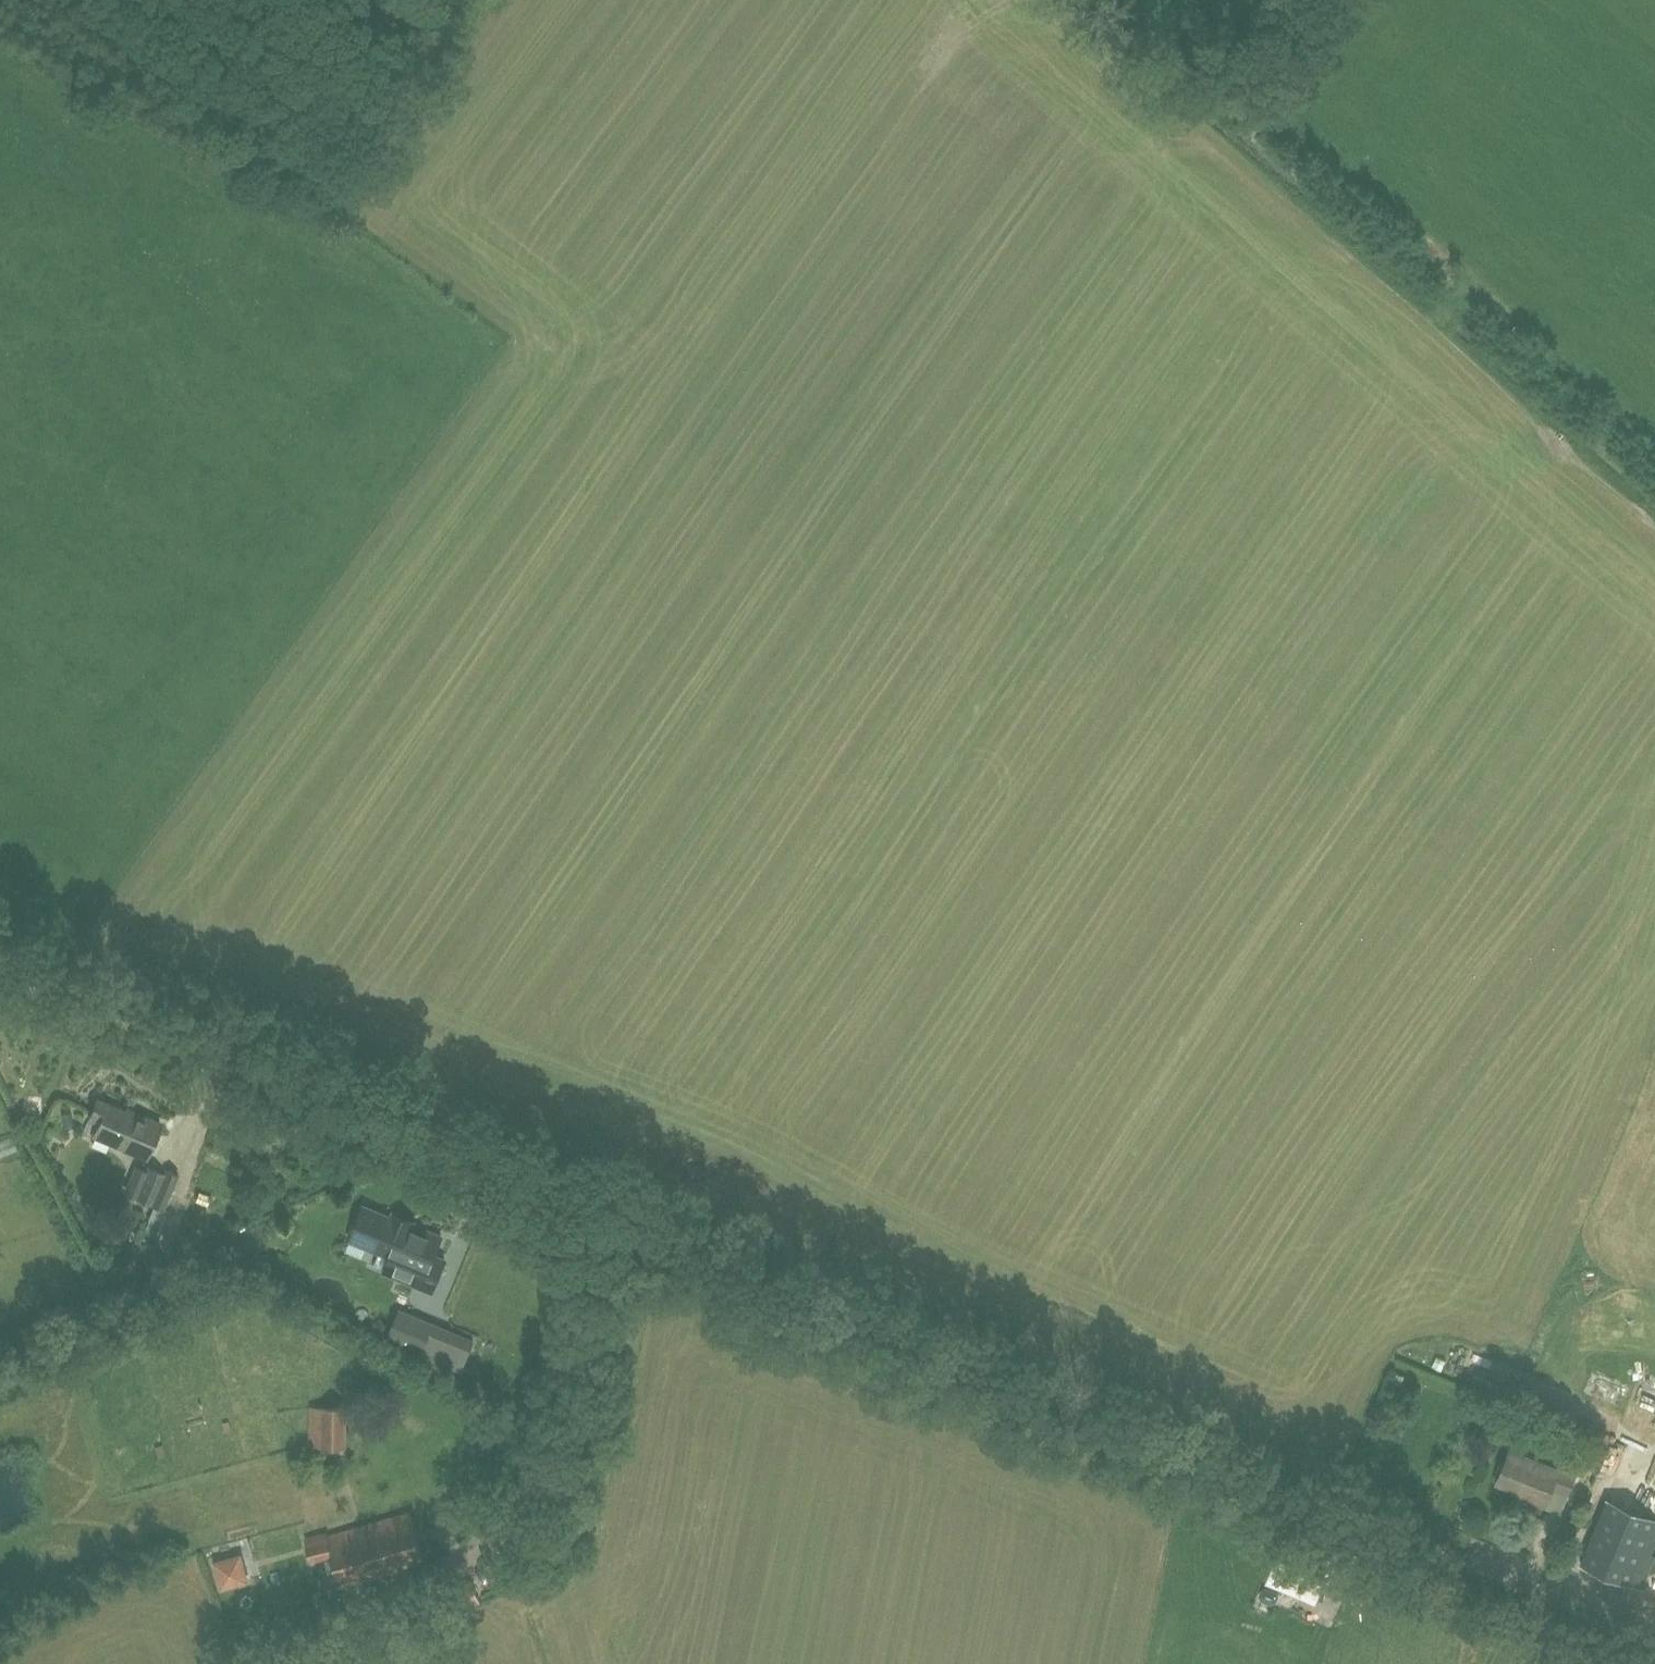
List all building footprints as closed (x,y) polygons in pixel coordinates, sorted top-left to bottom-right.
[(135,1111),(134,1113),(97,1097),(88,1117),(100,1122),(94,1134),(146,1156),(161,1122),(135,1111)] [(0,1143),(0,1153),(15,1149),(12,1139),(0,1143)] [(167,1173),(148,1165),(134,1196),(154,1205),(167,1173)] [(419,1230),(409,1225),(391,1218),(362,1206),(349,1238),(389,1255),(405,1262),(399,1276),(432,1290),(444,1260),(433,1256),(441,1237),(420,1228),(419,1230)] [(423,1347),(433,1323),(398,1309),(388,1333),(423,1347)] [(347,1404),(309,1405),(308,1446),(347,1445),(347,1404)] [(1558,1471),(1508,1451),(1496,1482),(1522,1492),(1521,1494),(1544,1503),(1551,1486),(1568,1492),(1577,1470),(1561,1463),(1558,1471)] [(1603,1507),(1580,1564),(1642,1589),(1649,1571),(1654,1574),(1654,1557),(1651,1555),(1654,1545),(1654,1519),(1607,1499),(1603,1507)] [(423,1562),(409,1512),(328,1535),(327,1531),(306,1537),(312,1560),(335,1553),(343,1584),(423,1562)] [(214,1556),(220,1586),(249,1580),(243,1550),(214,1556)] [(1263,1584),(1314,1605),(1325,1580),(1274,1558),(1263,1584)]
